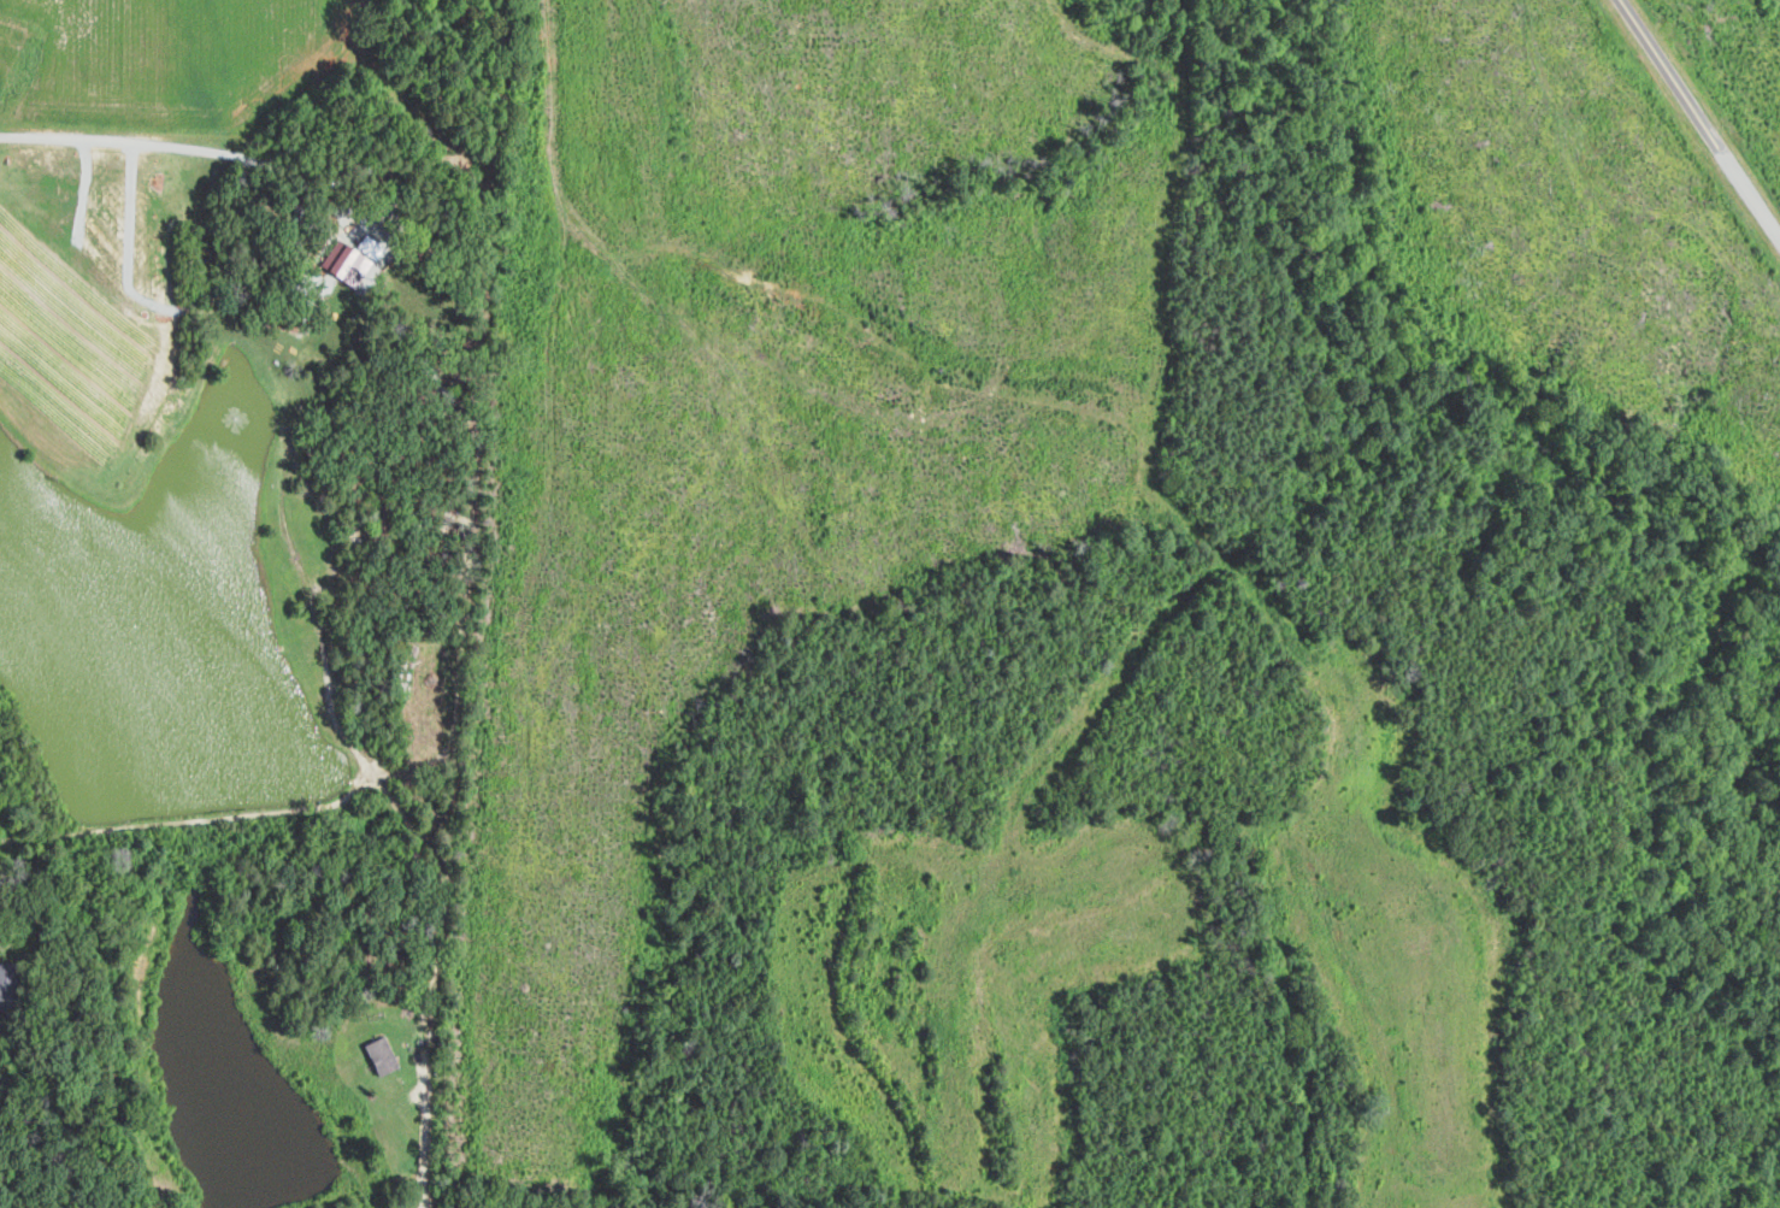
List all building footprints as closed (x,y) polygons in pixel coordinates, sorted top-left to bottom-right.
[(367,260),(330,242),(316,270),(332,278),(336,270),(357,280),(367,260)] [(1,1010),(22,1009),(21,962),(0,962),(1,1010)] [(395,1066),(383,1034),(360,1042),(372,1074),(395,1066)]
